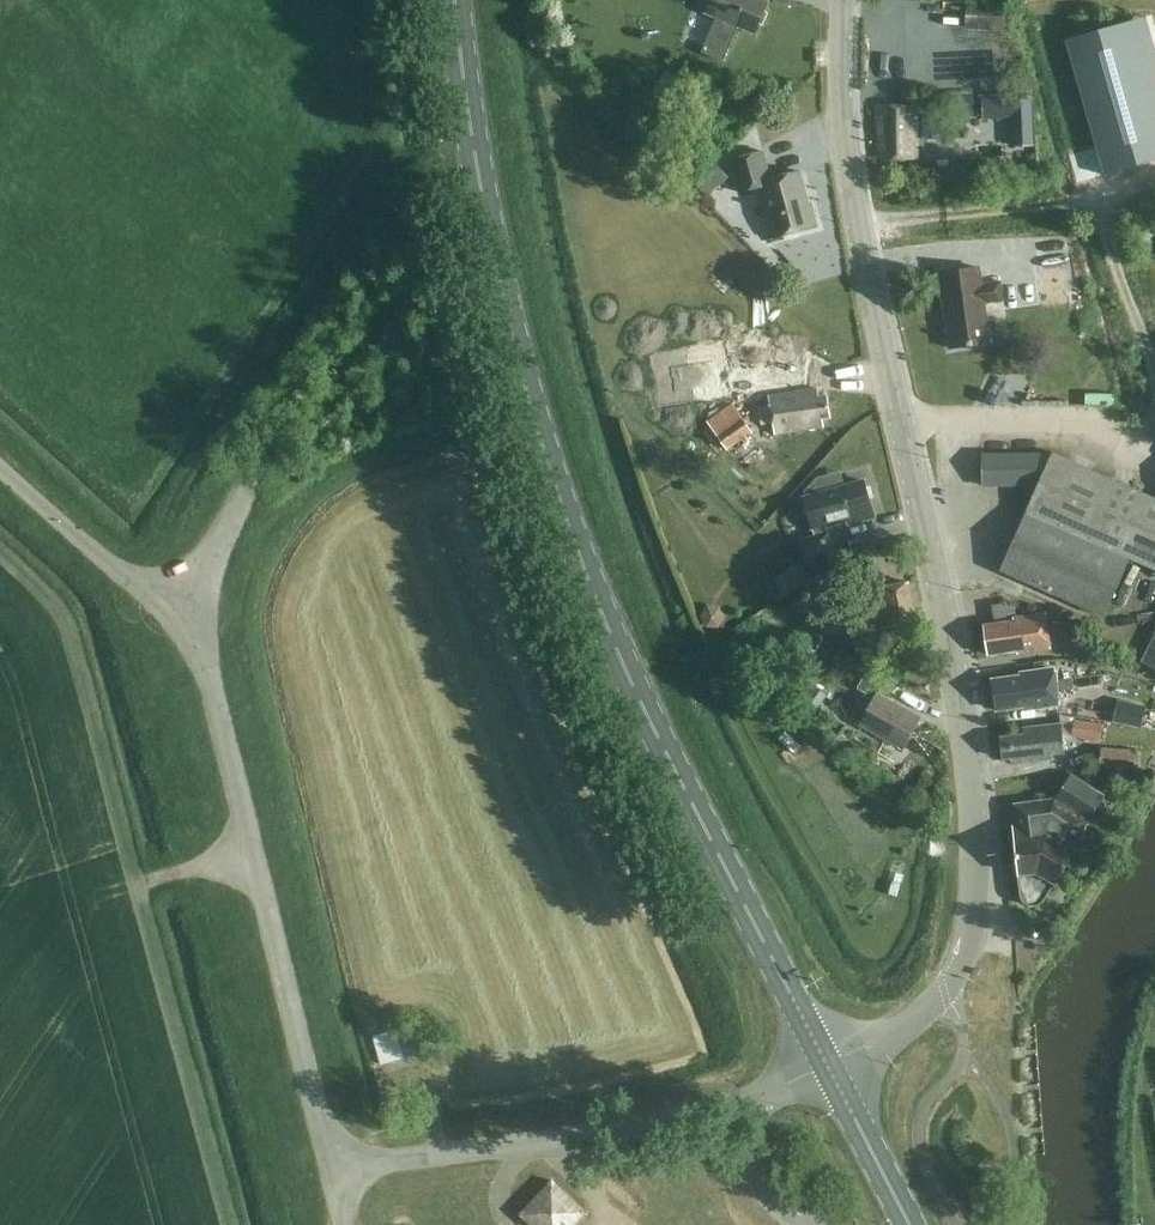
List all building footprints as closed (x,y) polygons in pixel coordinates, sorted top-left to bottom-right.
[(702,52),(725,61),(739,26),(755,32),(768,1),(765,0),(711,0),(706,12),(717,17),(702,52)] [(989,0),(968,0),(966,27),(983,28),(983,36),(1001,37),(1001,28),(1006,29),(1008,1),(989,0)] [(1072,36),(1108,165),(1154,151),(1154,85),(1136,18),(1072,36)] [(940,116),(973,116),(973,94),(940,94),(940,116)] [(1014,145),(1034,144),(1031,98),(1012,99),(983,100),(984,118),(1012,116),(1014,145)] [(916,131),(918,131),(917,105),(878,106),(879,151),(886,151),(886,159),(917,158),(916,131)] [(943,119),(923,120),(923,139),(943,139),(943,119)] [(740,192),(760,186),(768,217),(772,216),(777,236),(817,226),(811,202),(809,203),(800,171),(771,178),(764,151),(731,160),(740,192)] [(984,303),(1003,300),(1001,281),(982,283),(979,267),(939,272),(950,347),(990,342),(984,303)] [(823,418),(830,417),(827,395),(819,396),(818,388),(769,396),(770,405),(760,406),(762,423),(773,422),(775,434),(824,426),(823,418)] [(727,449),(752,431),(733,404),(707,422),(727,449)] [(1052,452),(1052,453),(983,453),(983,485),(1038,484),(1000,569),(1104,616),(1130,557),(1154,568),(1154,498),(1052,452)] [(864,480),(804,497),(815,536),(801,540),(809,565),(838,557),(830,532),(829,532),(826,523),(848,517),(848,518),(854,522),(874,516),(864,480)] [(807,581),(797,565),(775,579),(785,595),(807,581)] [(858,632),(917,621),(909,582),(883,586),(882,579),(863,582),(867,601),(853,604),(857,627),(858,632)] [(806,621),(799,627),(816,645),(845,618),(815,587),(793,607),(806,621)] [(1013,620),(993,623),(985,624),(989,654),(1017,650),(1018,653),(1051,648),(1046,613),(1015,617),(1013,617),(1013,620)] [(1142,662),(1154,668),(1154,635),(1142,662)] [(1025,708),(1059,704),(1057,688),(1068,686),(1065,666),(1021,672),(1021,675),(992,679),(997,709),(1025,705),(1025,708)] [(920,717),(888,699),(895,685),(868,670),(858,688),(875,698),(860,724),(903,748),(920,717)] [(810,719),(827,695),(814,686),(797,709),(810,719)] [(1147,706),(1118,699),(1113,721),(1141,728),(1147,706)] [(1075,721),(1072,734),(1100,739),(1102,725),(1075,721)] [(1012,763),(1066,757),(1063,739),(1061,723),(1023,728),(1024,734),(1000,737),(1003,758),(1011,757),(1012,763)] [(1134,768),(1136,749),(1101,747),(1100,766),(1134,768)] [(1081,832),(1087,823),(1089,820),(1105,795),(1071,773),(1055,798),(1015,804),(1017,825),(1013,825),(1016,853),(1015,853),(1020,894),(1021,897),(1022,899),(1023,900),(1024,901),(1025,903),(1027,904),(1028,904),(1031,905),(1033,905),(1035,905),(1037,905),(1038,904),(1041,903),(1042,902),(1043,901),(1044,899),(1086,835),(1081,832)] [(381,1064),(434,1049),(426,1021),(373,1036),(381,1064)] [(526,1211),(542,1224),(580,1224),(595,1209),(559,1176),(526,1211)]
